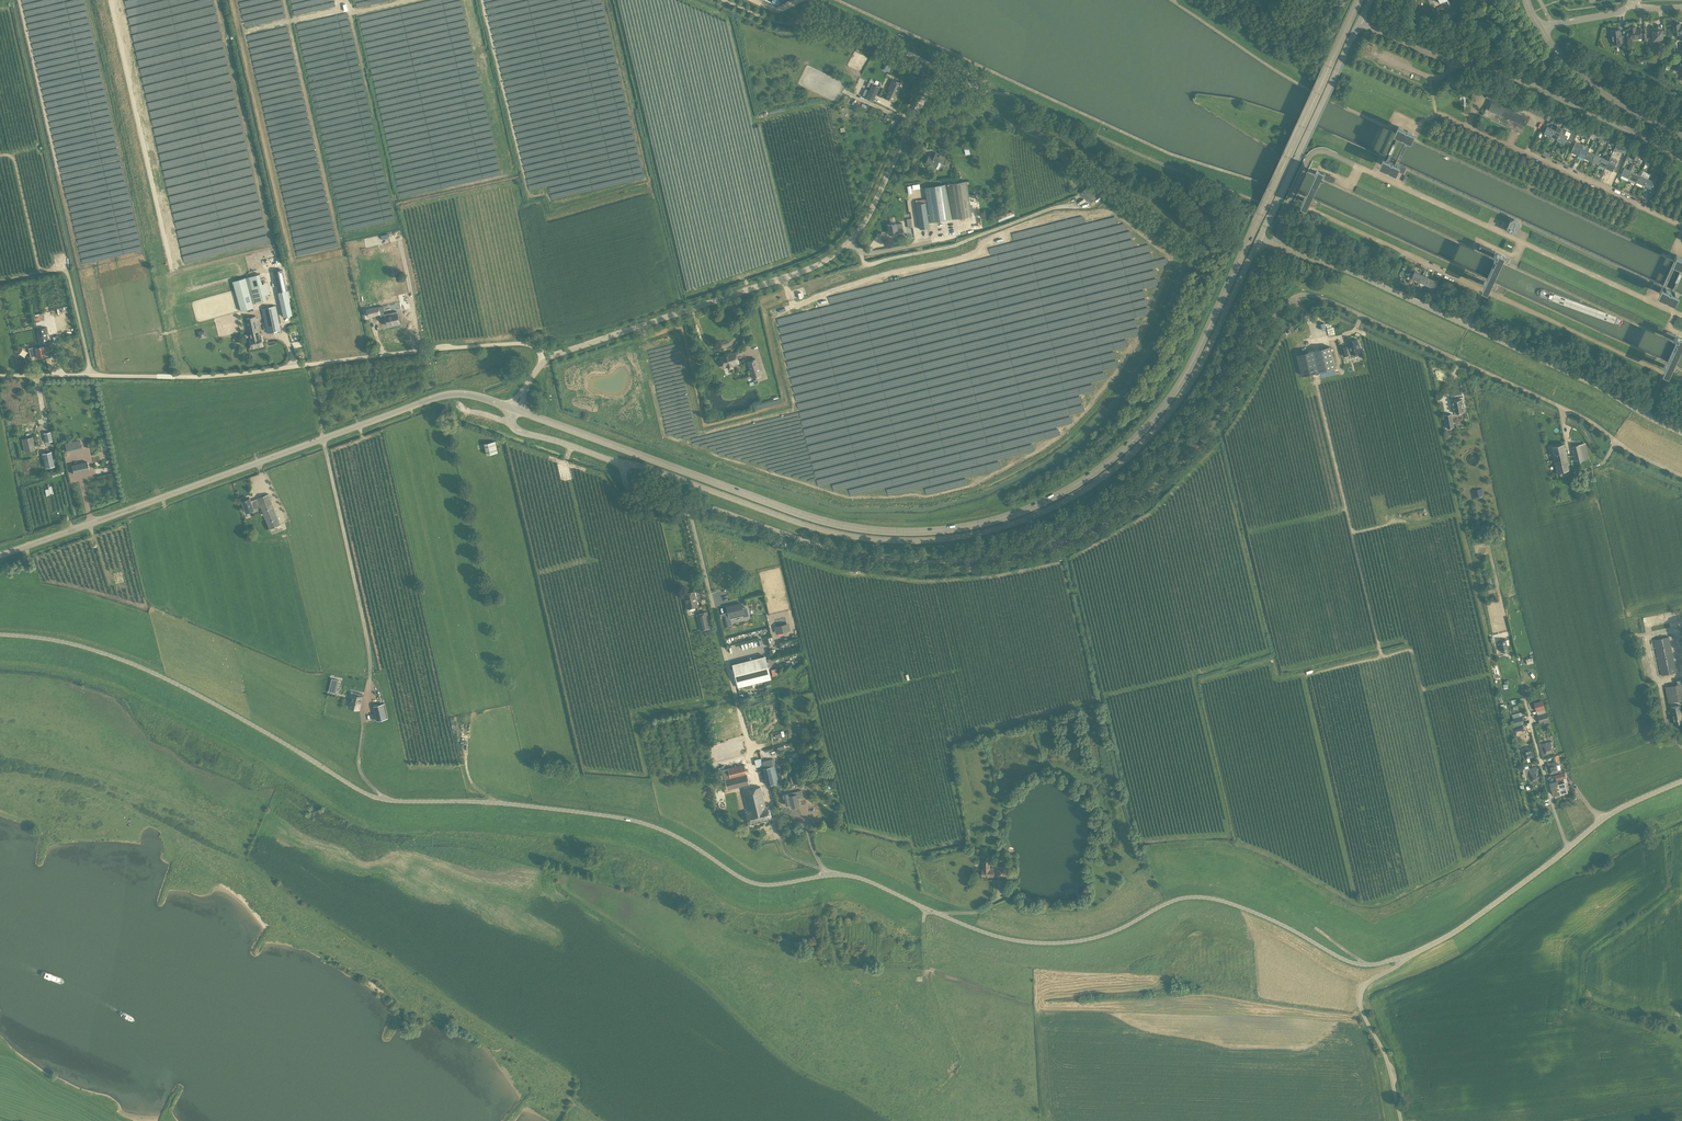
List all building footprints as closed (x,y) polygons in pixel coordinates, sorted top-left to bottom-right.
[(1675,35),(1681,34),(1681,33),(1681,26),(1680,26),(1680,23),(1672,24),(1673,32),(1675,31),(1675,35)] [(1629,27),(1630,30),(1629,30),(1630,39),(1641,37),(1642,40),(1647,40),(1646,32),(1641,33),(1640,29),(1636,29),(1636,27),(1629,27)] [(1659,31),(1659,30),(1659,29),(1651,28),(1650,30),(1651,36),(1653,36),(1654,40),(1656,39),(1656,41),(1661,41),(1661,43),(1667,42),(1665,30),(1659,31)] [(1620,30),(1611,31),(1612,43),(1621,42),(1622,43),(1625,43),(1625,35),(1621,36),(1620,30)] [(889,89),(885,98),(893,101),(896,95),(895,94),(900,83),(893,79),(888,89),(889,89)] [(866,98),(873,101),(880,87),(872,83),(866,98)] [(1522,133),(1526,124),(1529,117),(1492,100),(1488,109),(1486,108),(1483,115),(1522,133)] [(1544,133),(1551,136),(1554,129),(1555,129),(1557,125),(1557,123),(1554,122),(1553,125),(1552,125),(1550,127),(1547,126),(1544,133)] [(1554,129),(1551,136),(1558,139),(1562,129),(1563,128),(1557,125),(1555,129),(1554,129)] [(1399,126),(1396,133),(1397,133),(1397,132),(1410,138),(1412,133),(1399,126)] [(1566,131),(1562,129),(1558,139),(1558,141),(1560,142),(1561,141),(1564,142),(1567,136),(1564,134),(1566,131)] [(1586,137),(1588,132),(1589,131),(1582,129),(1580,134),(1586,137)] [(1575,142),(1571,151),(1578,155),(1582,148),(1581,148),(1582,145),(1575,142)] [(1622,153),(1625,147),(1617,143),(1614,149),(1622,153)] [(1589,151),(1588,151),(1590,148),(1589,148),(1583,145),(1581,148),(1582,148),(1578,155),(1585,158),(1589,151)] [(1585,158),(1592,161),(1595,154),(1589,151),(1585,158)] [(1637,160),(1638,157),(1640,154),(1633,151),(1630,158),(1637,160)] [(935,152),(933,158),(928,156),(925,163),(935,168),(938,161),(942,163),(945,157),(935,152)] [(1592,161),(1598,164),(1602,157),(1595,154),(1592,161)] [(1653,163),(1654,160),(1656,157),(1649,154),(1646,160),(1653,163)] [(1606,159),(1602,157),(1598,164),(1606,167),(1609,160),(1611,157),(1607,155),(1606,159)] [(1609,160),(1606,167),(1613,171),(1618,160),(1611,157),(1609,160)] [(1384,159),(1381,164),(1403,173),(1406,167),(1398,163),(1397,165),(1384,159)] [(1624,168),(1621,175),(1629,178),(1632,171),(1633,172),(1635,167),(1634,167),(1635,165),(1632,163),(1629,170),(1624,168)] [(1629,178),(1636,181),(1639,175),(1641,175),(1642,171),(1640,170),(1638,174),(1633,172),(1632,171),(1629,178)] [(1316,171),(1315,173),(1320,176),(1320,177),(1330,182),(1331,182),(1333,182),(1335,181),(1335,180),(1335,178),(1334,176),(1326,172),(1325,173),(1322,172),(1322,174),(1316,171)] [(1636,181),(1644,185),(1647,178),(1648,179),(1650,174),(1648,173),(1642,171),(1641,175),(1639,175),(1636,181)] [(1644,185),(1651,188),(1652,188),(1655,189),(1661,177),(1656,175),(1653,181),(1648,179),(1647,178),(1644,185)] [(967,181),(947,184),(952,219),(972,216),(967,181)] [(927,202),(925,202),(928,222),(930,222),(949,219),(944,184),(925,187),(927,202)] [(1081,193),(1091,203),(1097,196),(1088,186),(1081,193)] [(928,222),(925,202),(916,204),(920,229),(929,227),(928,222)] [(1510,219),(1506,227),(1509,228),(1508,231),(1513,233),(1514,231),(1517,232),(1520,224),(1519,224),(1519,221),(1520,220),(1514,217),(1513,218),(1511,220),(1510,219)] [(902,223),(888,225),(889,234),(903,232),(902,223)] [(1480,244),(1477,250),(1496,258),(1496,257),(1501,260),(1503,257),(1497,254),(1498,252),(1480,244)] [(1674,260),(1681,263),(1681,257),(1676,255),(1674,260)] [(276,272),(280,292),(287,291),(283,270),(276,272)] [(1413,279),(1418,281),(1418,280),(1419,281),(1422,275),(1414,271),(1412,277),(1411,277),(1408,282),(1410,283),(1413,279)] [(260,273),(234,280),(241,310),(254,307),(253,303),(267,300),(260,273)] [(1430,278),(1422,275),(1419,281),(1418,280),(1418,281),(1416,286),(1418,287),(1420,282),(1425,284),(1427,285),(1430,278)] [(1425,284),(1423,289),(1424,290),(1423,292),(1424,293),(1426,290),(1425,290),(1427,285),(1434,288),(1437,281),(1430,278),(1427,285),(1425,284)] [(1654,281),(1651,288),(1664,294),(1664,293),(1668,295),(1668,296),(1673,298),(1675,293),(1661,287),(1662,285),(1654,281)] [(287,291),(280,292),(278,293),(284,316),(293,314),(290,299),(288,290),(287,291)] [(276,306),(262,309),(267,333),(281,330),(276,306)] [(381,314),(379,306),(366,309),(368,317),(381,314)] [(383,310),(380,310),(381,314),(380,314),(381,318),(383,318),(383,316),(384,316),(386,325),(399,322),(397,313),(397,310),(384,313),(383,310)] [(256,316),(246,318),(249,338),(250,348),(263,345),(261,335),(260,335),(256,316)] [(45,328),(36,329),(39,342),(48,340),(45,328)] [(204,329),(196,331),(198,338),(206,336),(204,329)] [(1665,332),(1665,333),(1665,335),(1665,336),(1666,337),(1676,341),(1676,340),(1674,339),(1675,337),(1677,338),(1677,337),(1675,336),(1676,334),(1669,331),(1667,331),(1666,331),(1665,332)] [(1346,346),(1341,348),(1343,356),(1348,354),(1348,353),(1351,353),(1351,354),(1360,352),(1359,347),(1360,347),(1359,343),(1358,343),(1357,339),(1348,341),(1350,347),(1347,348),(1346,346)] [(35,346),(28,348),(28,349),(30,348),(31,353),(30,354),(30,357),(37,356),(37,357),(38,357),(39,358),(41,357),(41,356),(45,355),(43,346),(35,348),(35,346)] [(1314,350),(1298,354),(1303,375),(1319,372),(1335,368),(1330,346),(1314,350)] [(720,357),(724,369),(727,367),(728,369),(734,367),(733,366),(734,366),(734,365),(739,364),(735,352),(731,353),(724,355),(724,356),(720,357)] [(746,361),(752,379),(762,376),(756,358),(746,361)] [(1452,401),(1455,413),(1464,411),(1462,399),(1452,401)] [(1454,427),(1451,414),(1445,415),(1447,428),(1454,427)] [(45,442),(52,441),(50,431),(43,433),(45,442)] [(32,437),(22,439),(25,452),(35,449),(32,437)] [(80,440),(65,443),(67,452),(82,449),(80,440)] [(495,441),(484,443),(486,455),(498,452),(495,441)] [(1551,447),(1554,461),(1557,460),(1560,459),(1559,457),(1567,455),(1565,443),(1551,447)] [(1572,446),(1574,457),(1588,454),(1586,443),(1572,446)] [(54,466),(51,451),(42,453),(45,468),(54,466)] [(1574,457),(1577,468),(1585,466),(1590,464),(1588,454),(1574,457)] [(1557,473),(1570,469),(1567,455),(1559,457),(1560,459),(1557,460),(1554,461),(1557,473)] [(72,465),(74,474),(89,470),(87,461),(72,465)] [(1482,488),(1473,490),(1471,490),(1473,498),(1475,497),(1475,498),(1483,496),(1482,493),(1484,492),(1482,488)] [(242,501),(246,513),(255,510),(254,509),(260,506),(269,529),(281,524),(269,494),(251,501),(250,498),(242,501)] [(698,606),(695,590),(683,593),(687,609),(698,606)] [(719,618),(721,627),(729,625),(727,618),(729,618),(743,615),(743,617),(748,615),(747,608),(742,609),(741,603),(736,604),(736,605),(734,606),(734,605),(727,606),(728,612),(726,613),(727,616),(719,618)] [(707,611),(696,614),(700,630),(711,628),(707,611)] [(786,623),(776,626),(778,633),(788,630),(786,623)] [(1654,639),(1661,675),(1677,672),(1669,636),(1654,639)] [(1502,652),(1509,650),(1506,640),(1499,641),(1502,652)] [(1532,657),(1526,659),(1527,664),(1528,664),(1529,668),(1534,667),(1532,657)] [(766,659),(732,668),(738,688),(746,685),(747,689),(754,687),(753,684),(771,679),(766,659)] [(332,678),(329,691),(336,693),(339,679),(332,678)] [(1677,684),(1665,686),(1668,703),(1681,700),(1681,679),(1677,680),(1677,684)] [(350,701),(349,707),(359,709),(362,693),(351,691),(350,696),(352,697),(351,701),(350,701)] [(1545,708),(1545,707),(1547,706),(1546,703),(1544,703),(1543,700),(1534,703),(1536,711),(1545,708)] [(373,706),(377,720),(388,718),(384,703),(373,706)] [(1671,707),(1674,724),(1681,722),(1681,718),(1680,705),(1671,707)] [(1513,718),(1515,724),(1524,722),(1522,716),(1520,716),(1519,713),(1512,715),(1513,718)] [(1549,719),(1547,713),(1537,715),(1539,722),(1549,719)] [(1540,744),(1542,754),(1553,751),(1552,745),(1553,745),(1552,741),(1540,744)] [(1526,758),(1534,756),(1532,748),(1524,750),(1524,749),(1523,750),(1522,748),(1521,749),(1523,758),(1526,758)] [(763,767),(761,768),(765,786),(783,781),(779,764),(775,765),(774,759),(762,761),(763,767)] [(1551,773),(1558,771),(1556,763),(1556,762),(1548,764),(1551,773)] [(722,769),(718,771),(722,789),(727,788),(727,789),(749,784),(744,764),(722,769)] [(1531,778),(1539,776),(1537,768),(1529,770),(1529,768),(1525,769),(1527,779),(1531,778)] [(1564,772),(1556,775),(1556,777),(1560,793),(1567,791),(1565,782),(1564,782),(1563,777),(1565,776),(1564,772)] [(1555,775),(1553,775),(1554,781),(1550,782),(1553,795),(1560,793),(1556,777),(1556,775),(1555,775)] [(760,786),(743,791),(747,806),(744,807),(746,813),(747,813),(749,823),(770,818),(767,808),(768,808),(766,801),(764,801),(760,786)] [(801,790),(783,794),(785,805),(790,803),(791,808),(799,806),(797,798),(803,797),(801,790)] [(982,869),(982,876),(994,876),(994,868),(990,868),(990,861),(987,861),(986,861),(984,861),(984,869),(982,869)] [(998,869),(998,876),(998,879),(1007,879),(1007,866),(998,866),(998,869)]
